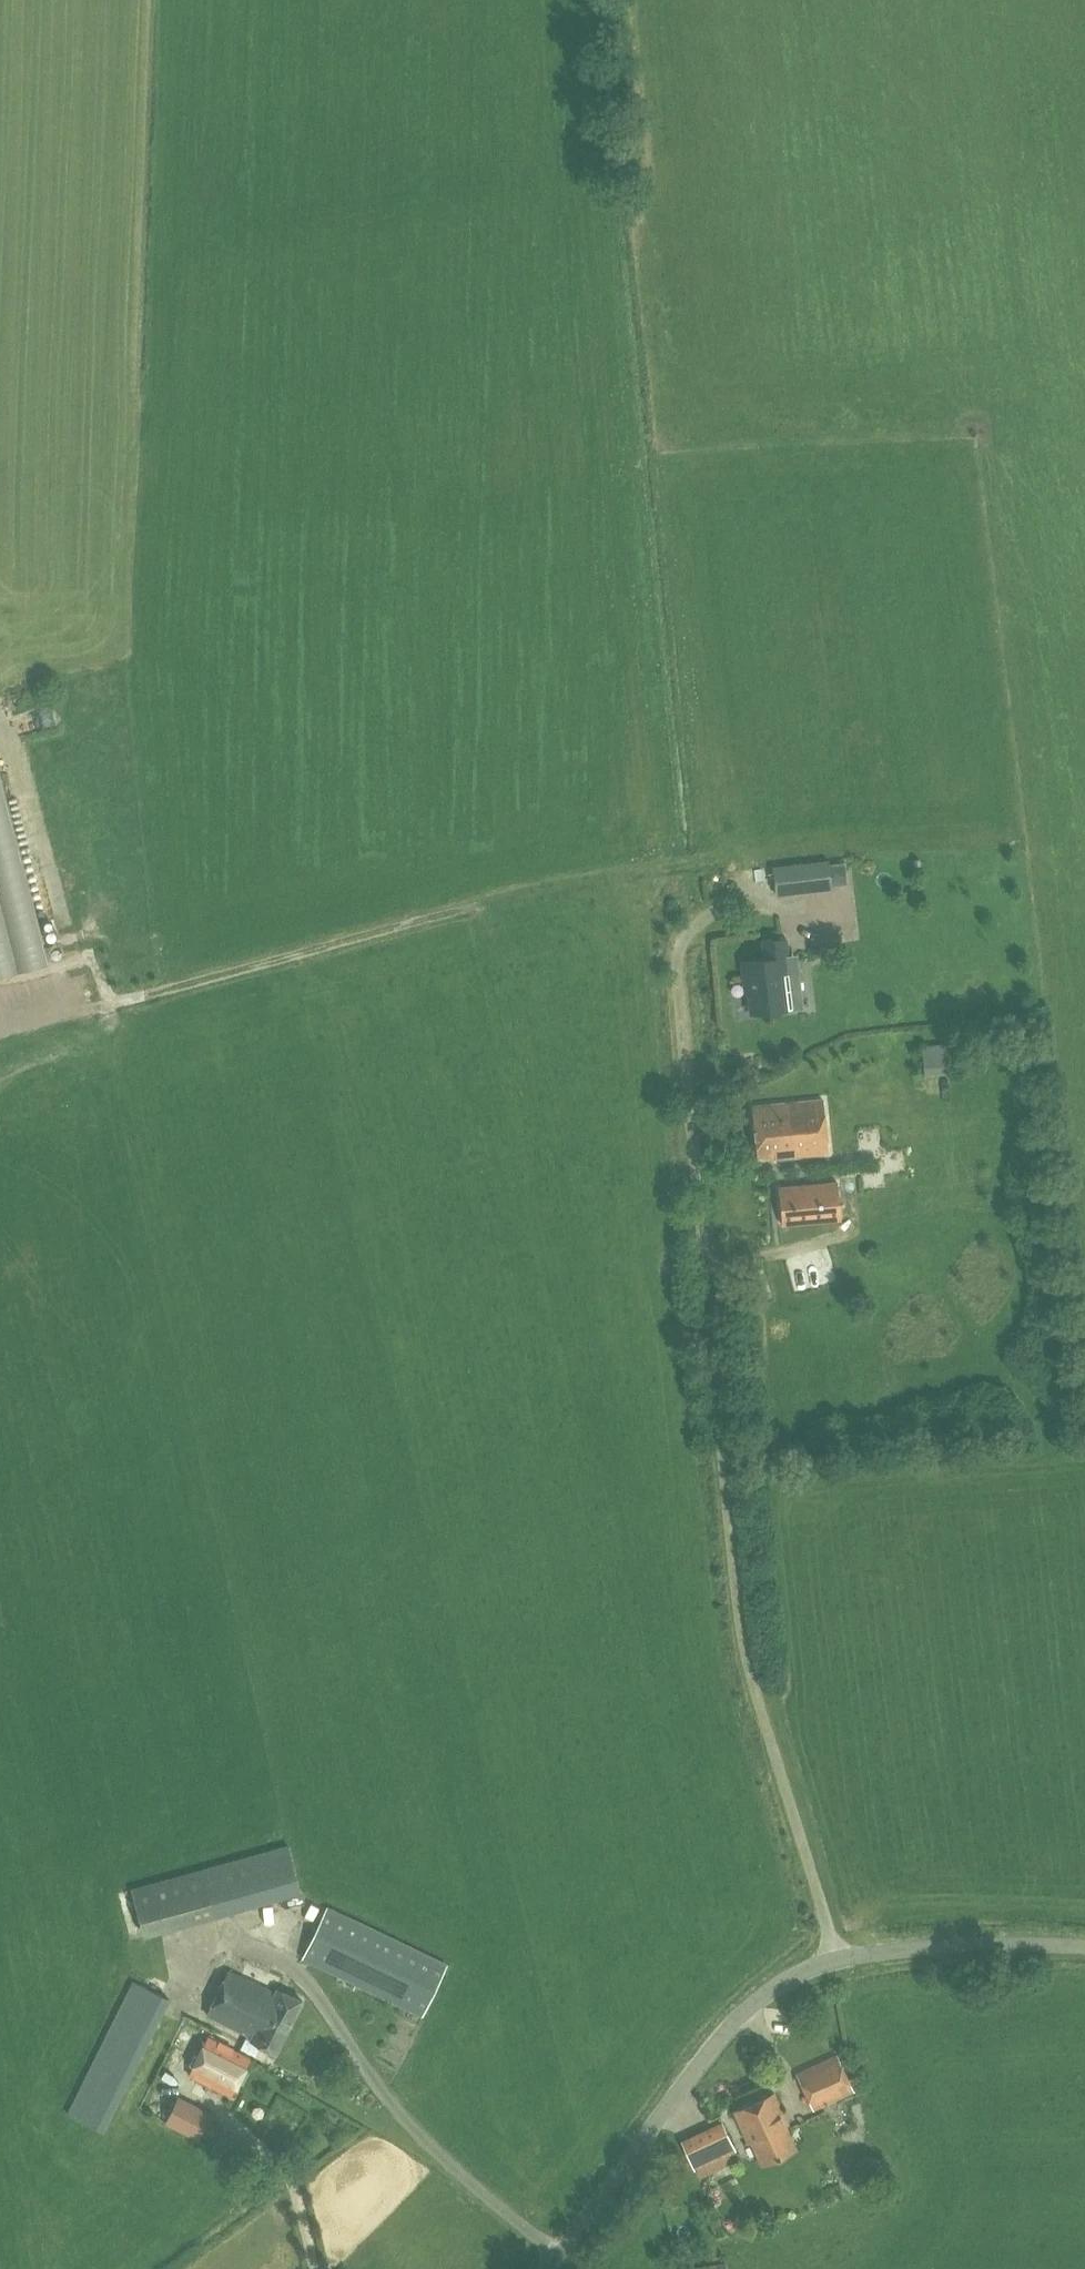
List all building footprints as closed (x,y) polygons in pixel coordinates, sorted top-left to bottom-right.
[(48,962),(0,768),(0,974),(48,962)] [(806,889),(802,863),(774,866),(778,893),(806,889)] [(765,959),(744,961),(747,985),(750,984),(753,1013),(805,1006),(801,976),(792,977),(787,939),(763,942),(765,959)] [(951,1045),(927,1048),(932,1080),(956,1077),(951,1045)] [(754,1106),(759,1157),(827,1151),(823,1101),(754,1106)] [(779,1187),(784,1225),(841,1219),(835,1182),(779,1187)] [(134,1896),(145,1937),(302,1893),(291,1852),(289,1843),(131,1886),(134,1896)] [(302,1957),(422,2015),(447,1963),(328,1906),(302,1957)] [(256,1907),(256,1925),(283,1925),(283,1907),(256,1907)] [(251,2040),(277,2052),(301,2000),(272,1986),(270,1989),(229,1970),(208,2015),(252,2036),(251,2040)] [(67,2114),(106,2132),(170,1998),(133,1980),(67,2114)] [(190,2075),(230,2095),(250,2057),(209,2036),(190,2075)] [(797,2073),(814,2111),(854,2091),(838,2054),(797,2073)] [(753,2139),(763,2161),(794,2147),(784,2125),(788,2123),(774,2093),(735,2111),(749,2141),(753,2139)] [(167,2122),(199,2138),(210,2115),(179,2099),(167,2122)] [(697,2168),(701,2176),(733,2161),(730,2153),(737,2150),(722,2120),(681,2139),(695,2169),(697,2168)]
